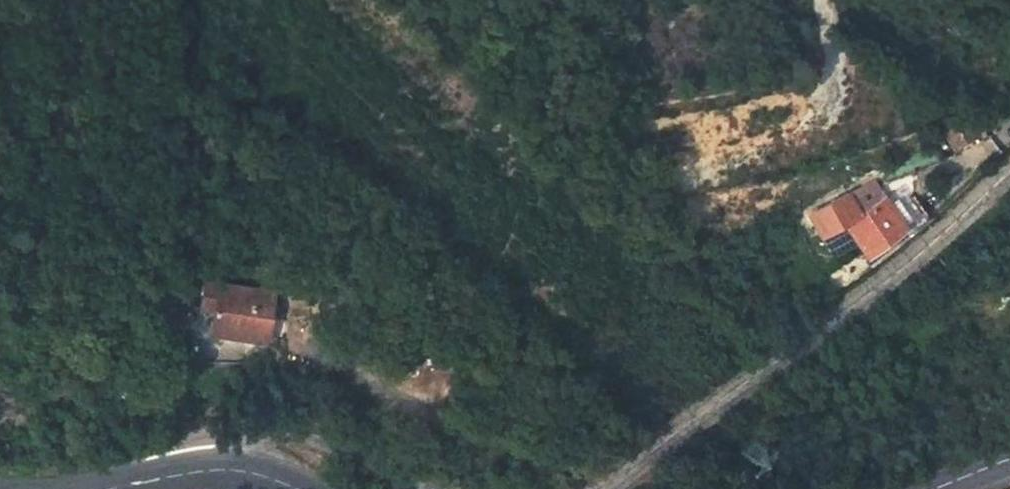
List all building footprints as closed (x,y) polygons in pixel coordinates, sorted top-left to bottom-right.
[(959,147),(978,134),(960,109),(942,121),(959,147)] [(870,178),(844,192),(809,211),(822,231),(844,219),(865,250),(901,228),(904,232),(924,220),(910,199),(890,209),(882,197),(870,178)] [(215,314),(220,285),(204,283),(199,312),(215,314)] [(212,334),(268,342),(275,293),(220,285),(212,334)]
